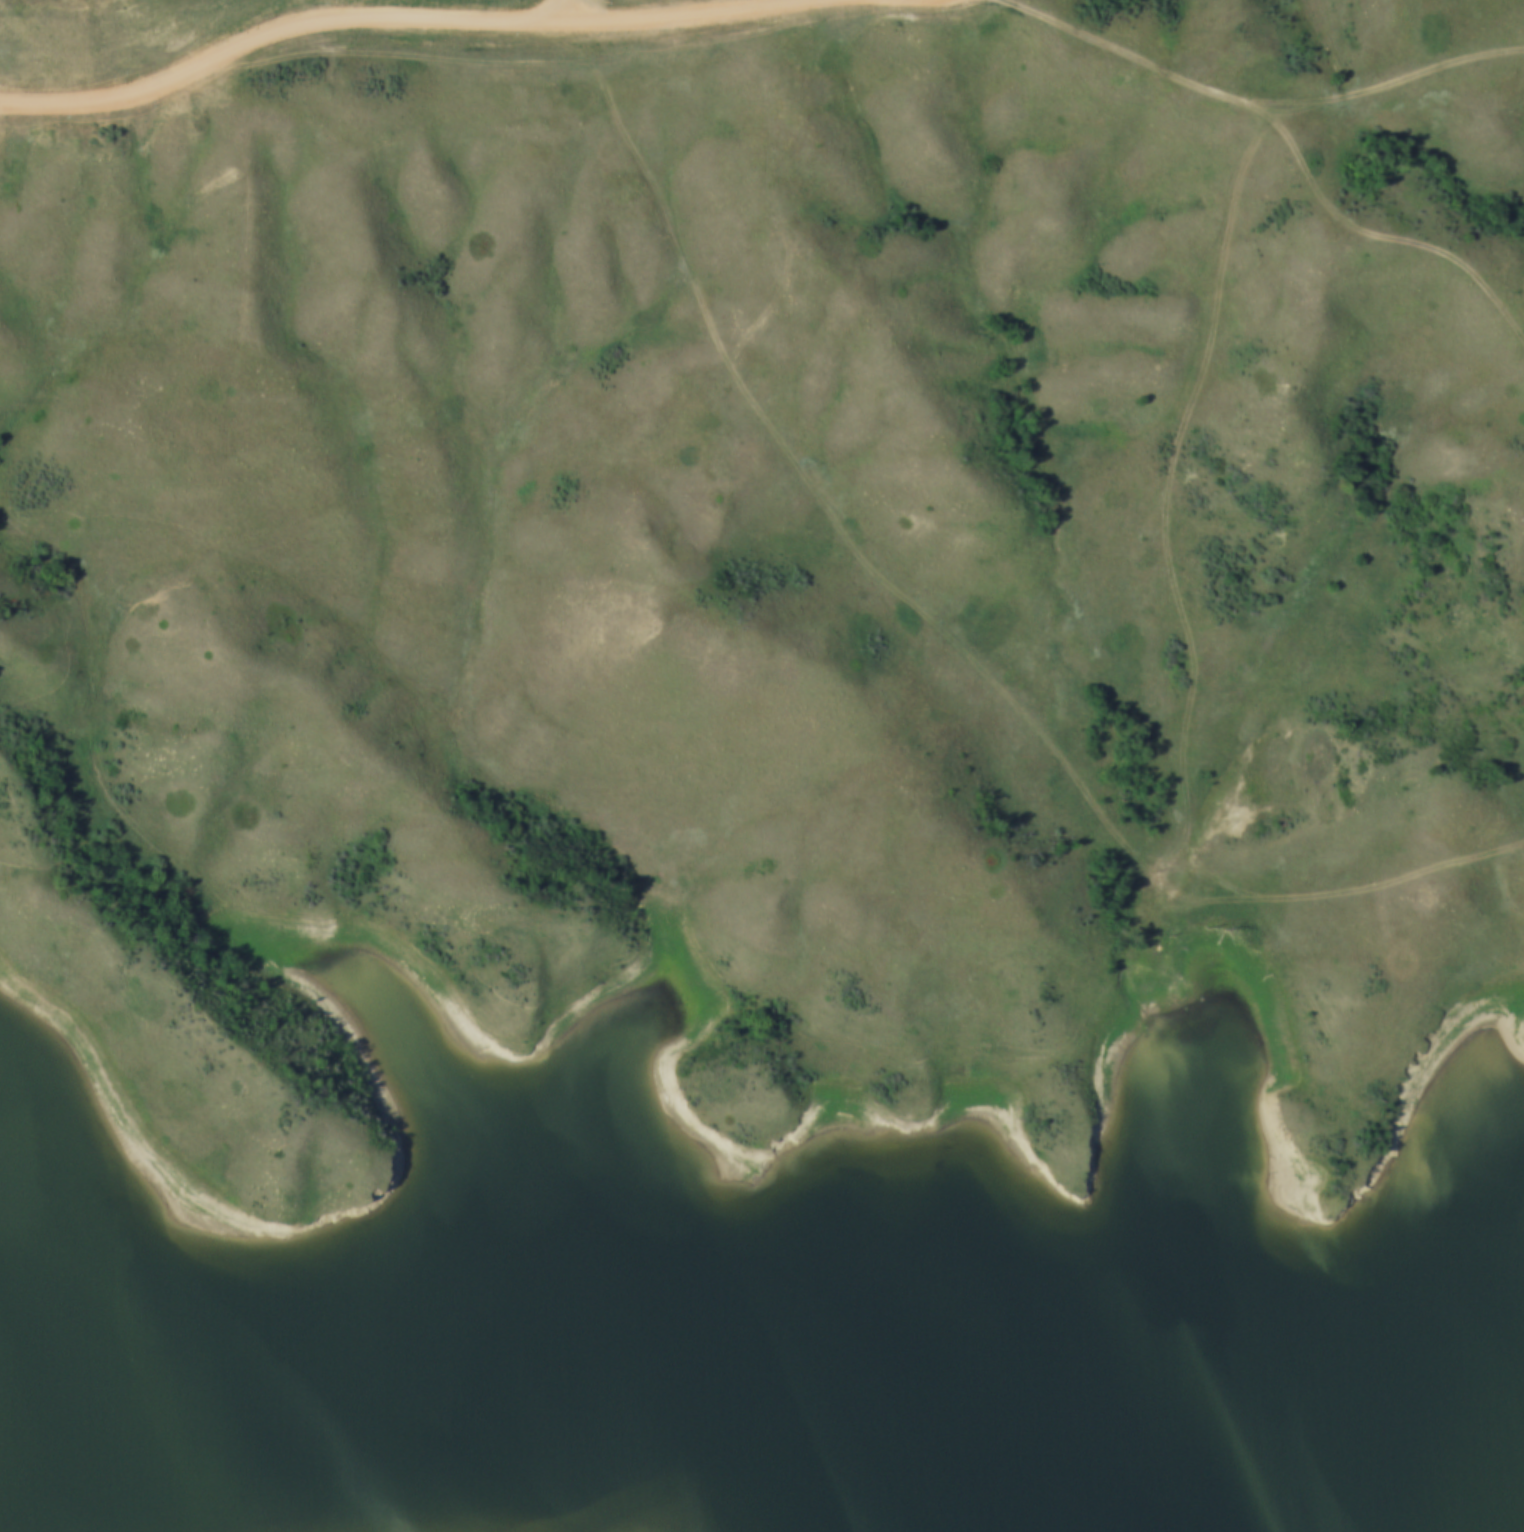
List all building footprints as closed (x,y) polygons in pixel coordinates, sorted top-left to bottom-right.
[(770,24),(768,18),(752,22),(754,28),(770,24)]
